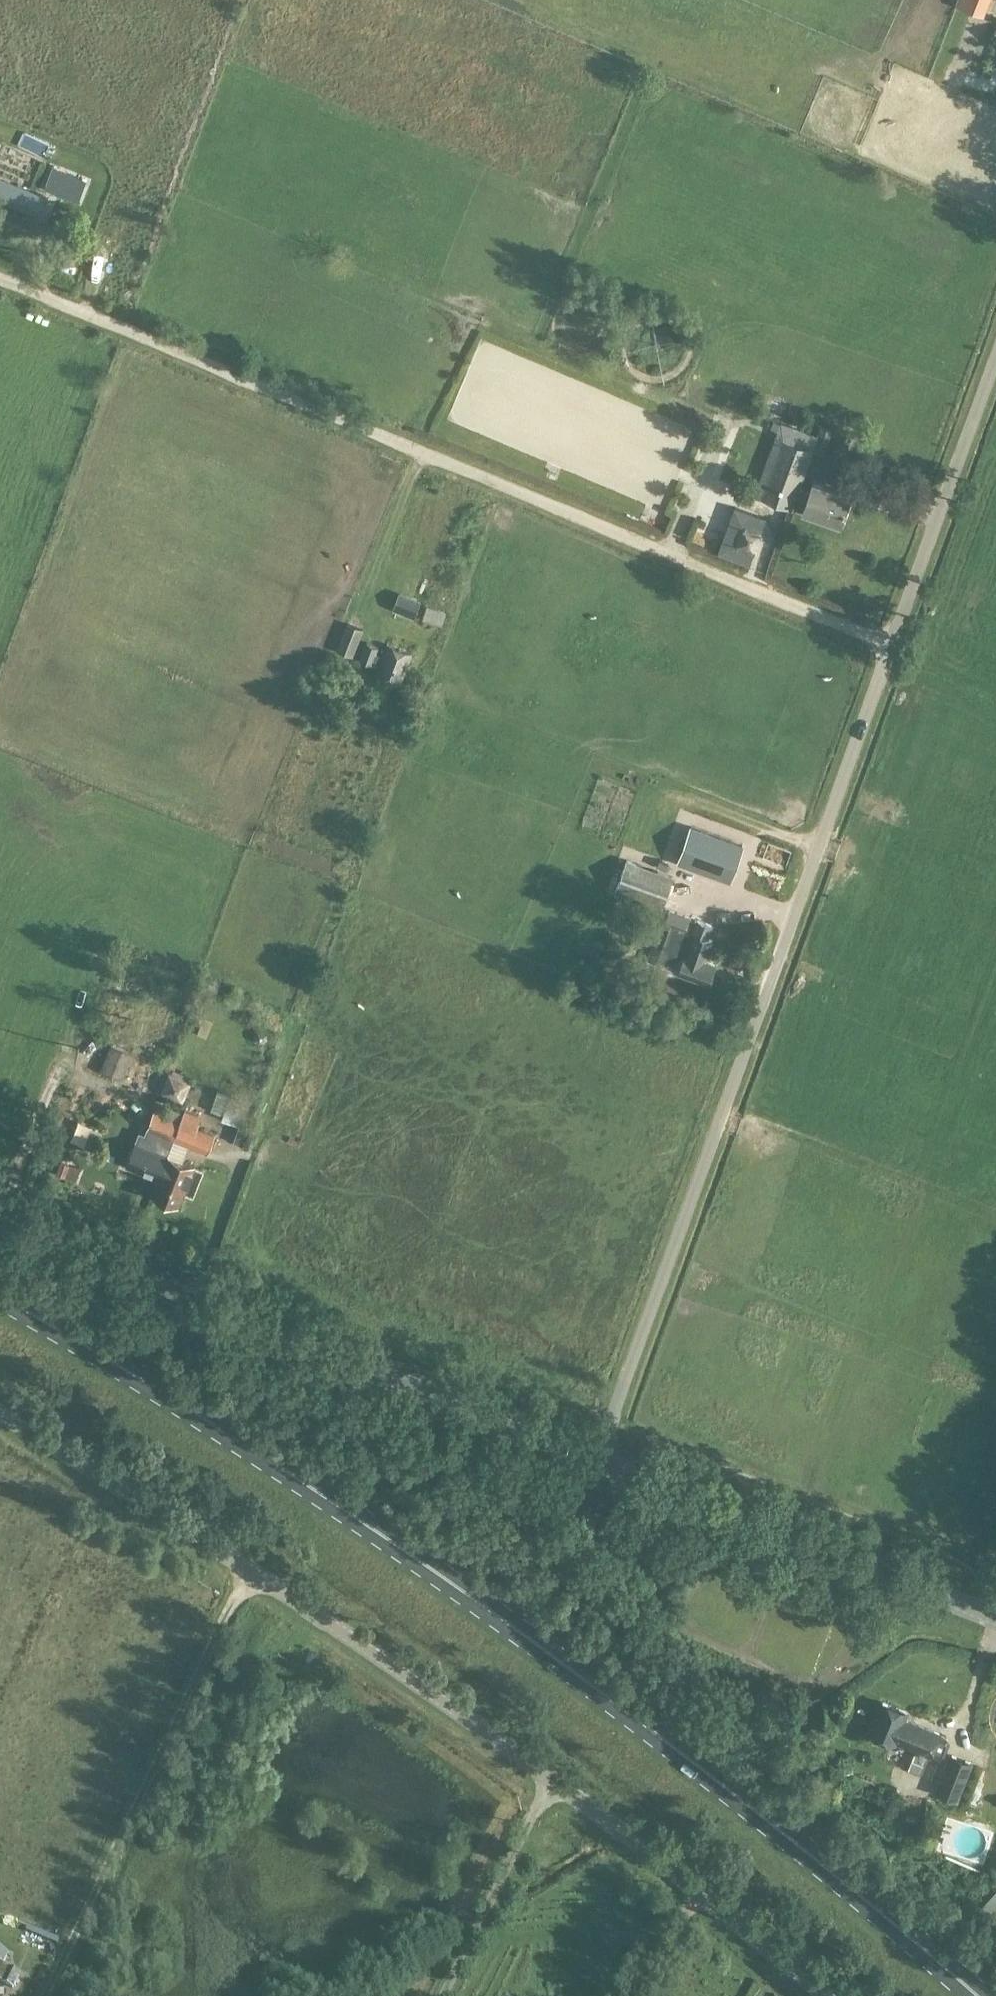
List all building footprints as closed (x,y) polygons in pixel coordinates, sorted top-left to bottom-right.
[(984,0),(958,0),(957,4),(979,13),(984,0)] [(86,180),(52,166),(43,186),(77,200),(86,180)] [(37,217),(45,197),(0,179),(0,202),(37,217)] [(760,498),(792,509),(813,450),(781,438),(760,498)] [(840,524),(850,496),(814,483),(803,511),(840,524)] [(734,507),(716,552),(746,564),(764,519),(734,507)] [(446,612),(428,606),(423,618),(442,624),(446,612)] [(353,656),(364,629),(348,623),(337,649),(353,656)] [(400,684),(412,654),(387,645),(383,655),(376,653),(379,647),(367,642),(360,659),(372,664),(372,663),(380,666),(376,675),(400,684)] [(692,826),(678,862),(729,881),(743,844),(735,841),(719,835),(704,830),(692,826)] [(626,859),(615,891),(663,908),(674,877),(626,859)] [(664,924),(650,960),(679,971),(678,972),(708,983),(715,964),(706,961),(713,940),(708,938),(713,924),(698,919),(698,920),(690,917),(691,915),(671,908),(664,924)] [(194,1023),(200,1025),(202,1019),(203,1017),(197,1015),(194,1023)] [(103,1072),(122,1079),(131,1055),(112,1048),(103,1072)] [(183,1103),(192,1081),(169,1071),(160,1094),(183,1103)] [(233,1092),(224,1117),(241,1123),(250,1099),(233,1092)] [(155,1112),(143,1144),(167,1154),(169,1155),(175,1141),(208,1153),(216,1133),(198,1126),(202,1115),(185,1109),(181,1120),(180,1121),(155,1112)] [(158,1178),(167,1154),(143,1144),(137,1142),(127,1165),(158,1178)] [(169,1155),(167,1154),(158,1178),(160,1179),(154,1194),(180,1205),(188,1182),(196,1186),(203,1170),(194,1166),(169,1155)] [(895,1744),(896,1743),(931,1756),(931,1754),(941,1758),(945,1756),(950,1743),(948,1737),(939,1734),(940,1733),(902,1718),(905,1710),(880,1700),(867,1733),(895,1744)] [(958,1801),(974,1762),(950,1753),(935,1792),(958,1801)] [(984,1903),(995,1914),(995,1889),(984,1903)] [(2,1966),(7,1955),(0,1951),(0,1983),(13,1989),(20,1975),(2,1966)]
